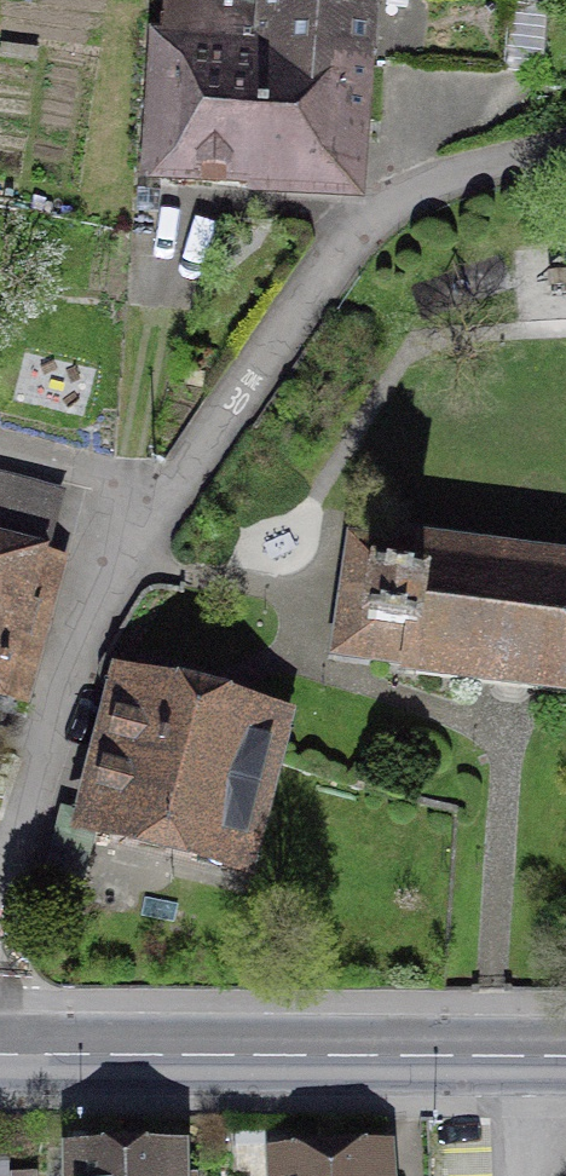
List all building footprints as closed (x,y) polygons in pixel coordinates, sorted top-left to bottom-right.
[(262,6),(177,0),(162,0),(148,185),(248,193),(262,6)] [(248,193),(364,202),(379,0),(262,0),(262,6),(248,193)] [(12,674),(41,570),(36,569),(55,499),(0,484),(0,671),(12,674)] [(420,541),(419,546),(405,665),(404,673),(565,693),(565,560),(420,541)] [(367,628),(370,629),(366,660),(405,665),(419,546),(381,542),(377,573),(374,573),(367,628)] [(127,688),(94,818),(62,810),(43,890),(78,898),(96,823),(239,858),(264,760),(283,764),(290,736),(271,731),(273,724),(127,688)] [(269,1174),(269,1175),(392,1175),(391,1166),(269,1174)] [(55,1171),(55,1175),(188,1175),(188,1167),(55,1171)]
